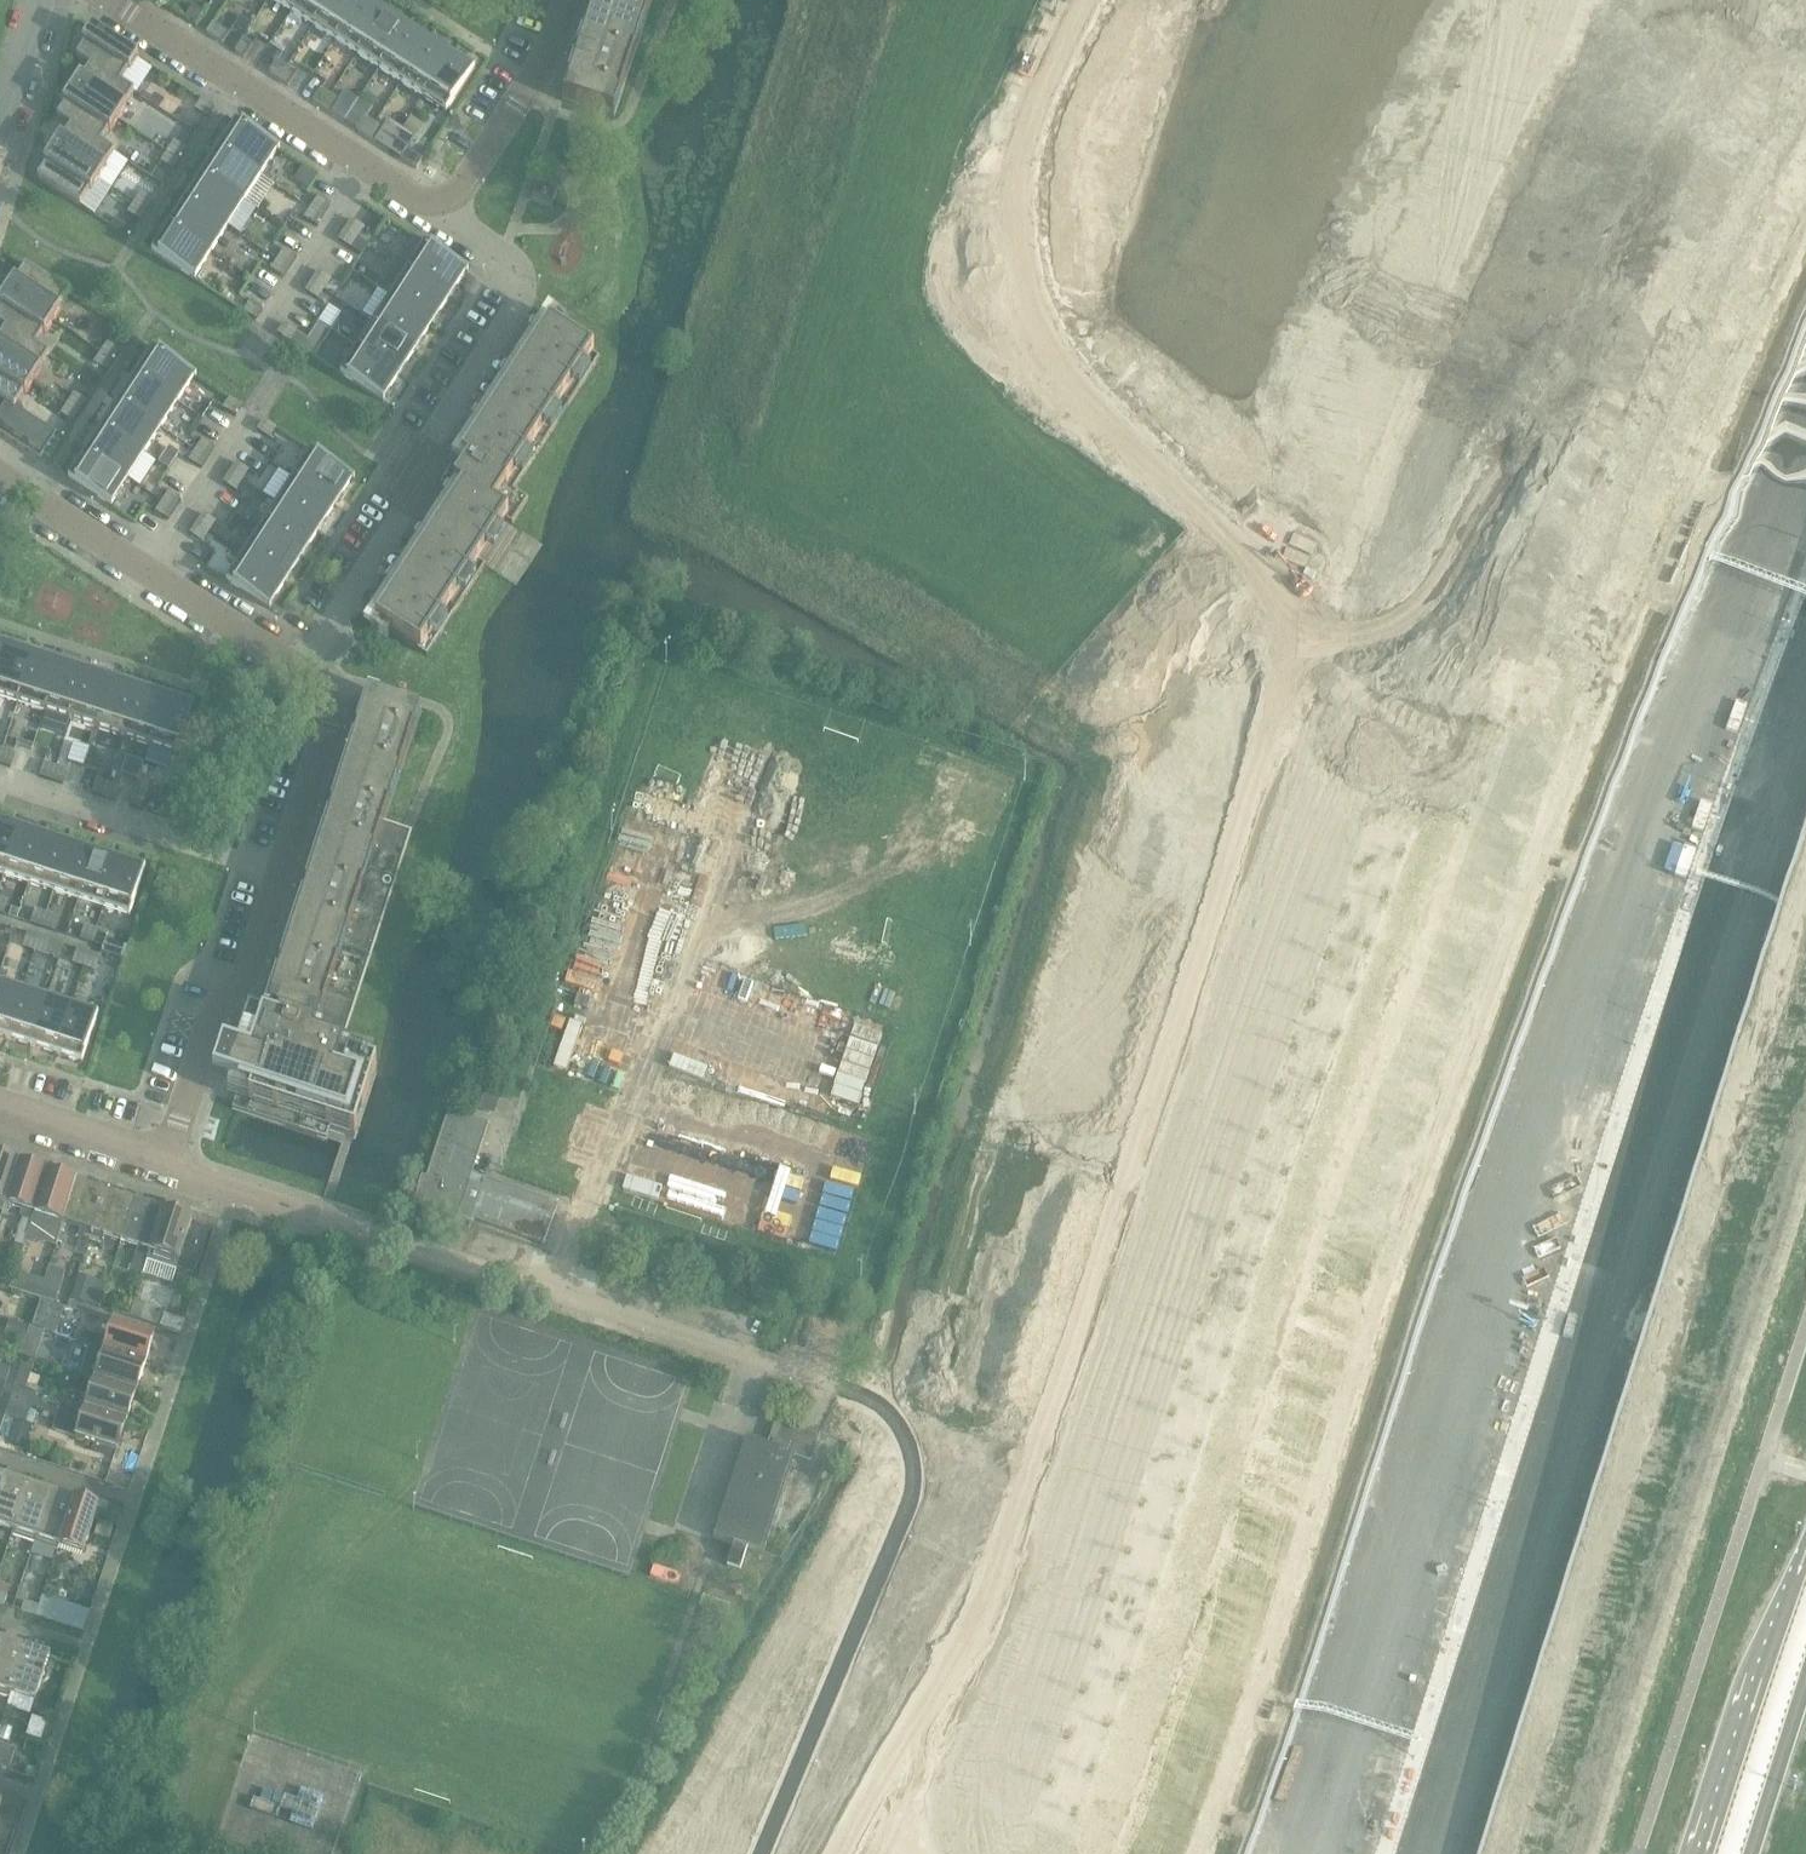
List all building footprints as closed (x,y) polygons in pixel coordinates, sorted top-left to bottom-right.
[(301,0),(271,0),(292,14),(301,0)] [(331,0),(301,0),(292,14),(314,28),(331,0)] [(362,0),(331,0),(314,28),(336,42),(362,0)] [(385,14),(363,0),(362,0),(336,42),(357,56),(385,14)] [(562,102),(614,119),(652,0),(595,0),(562,102)] [(380,70),(406,28),(385,14),(357,56),(380,70)] [(228,34),(213,24),(206,33),(222,44),(228,34)] [(401,84),(429,42),(406,28),(380,70),(401,84)] [(129,72),(138,59),(92,29),(83,43),(85,44),(76,58),(90,67),(120,84),(128,71),(129,72)] [(244,58),(252,45),(243,39),(234,52),(244,58)] [(424,98),(451,57),(429,42),(401,84),(424,98)] [(446,113),(474,69),(473,68),(472,70),(451,57),(424,98),(446,113)] [(278,80),(287,67),(277,61),(268,74),(278,80)] [(125,106),(134,93),(120,84),(90,67),(82,79),(80,78),(72,90),(118,120),(126,107),(125,106)] [(288,86),(296,74),(287,67),(278,80),(288,86)] [(322,108),(331,96),(320,89),(312,102),(322,108)] [(110,132),(118,120),(72,90),(64,103),(66,104),(57,118),(71,127),(101,144),(109,132),(110,132)] [(332,115),(340,102),(331,96),(322,108),(332,115)] [(207,118),(213,107),(201,99),(195,110),(207,118)] [(366,137),(374,124),(364,118),(356,131),(366,137)] [(280,150),(236,122),(219,149),(260,176),(277,151),(279,152),(280,150)] [(376,143),(384,130),(374,124),(366,137),(376,143)] [(105,167),(114,153),(101,144),(71,127),(63,139),(61,138),(52,150),(99,180),(107,168),(105,167)] [(180,159),(186,149),(174,141),(168,151),(180,159)] [(260,176),(219,149),(202,175),(244,201),(260,176)] [(422,160),(406,149),(400,159),(416,169),(422,160)] [(91,193),(99,180),(52,150),(44,163),(47,164),(37,179),(80,206),(89,192),(91,193)] [(180,159),(168,151),(161,161),(173,169),(180,159)] [(244,201),(202,175),(186,200),(227,227),(244,201)] [(551,208),(558,188),(538,182),(531,202),(551,208)] [(146,211),(153,201),(141,193),(134,203),(146,211)] [(323,216),(330,206),(317,198),(311,208),(323,216)] [(227,227),(186,200),(169,226),(211,253),(227,227)] [(146,211),(134,203),(128,213),(140,221),(146,211)] [(317,227),(323,216),(311,208),(304,219),(317,227)] [(357,238),(364,228),(352,220),(345,230),(357,238)] [(194,278),(211,253),(169,226),(152,253),(195,281),(196,279),(194,278)] [(351,248),(357,238),(345,230),(339,241),(351,248)] [(468,272),(462,268),(415,238),(398,264),(449,298),(465,273),(467,274),(468,272)] [(290,268),(296,257),(284,249),(278,260),(290,268)] [(290,268),(278,260),(271,270),(283,278),(290,268)] [(432,324),(449,298),(398,264),(397,265),(407,271),(391,297),(432,324)] [(69,294),(26,267),(17,281),(15,280),(6,292),(53,322),(61,309),(59,308),(69,294)] [(324,290),(330,280),(318,272),(312,282),(324,290)] [(317,300),(324,290),(312,282),(305,292),(317,300)] [(6,292),(0,302),(0,306),(0,307),(0,326),(5,329),(35,346),(43,334),(44,334),(53,322),(6,292)] [(416,349),(432,324),(391,297),(374,322),(416,349)] [(256,321),(263,311),(250,303),(244,313),(256,321)] [(399,375),(416,349),(374,322),(357,348),(399,375)] [(290,342),(296,332),(284,324),(278,334),(290,342)] [(513,492),(585,381),(599,359),(565,337),(549,326),(462,459),(461,458),(446,481),(462,492),(376,624),(427,656),(485,566),(479,562),(506,521),(512,525),(527,501),(513,492)] [(49,355),(35,346),(5,329),(0,337),(0,361),(33,382),(41,370),(40,369),(49,355)] [(113,361),(119,351),(107,343),(101,353),(113,361)] [(383,400),(399,375),(357,348),(340,375),(384,403),(384,401),(383,400)] [(196,377),(153,349),(136,375),(178,402),(194,377),(195,379),(196,377)] [(106,371),(113,361),(101,353),(94,363),(106,371)] [(0,361),(0,399),(5,402),(14,408),(15,407),(24,394),(25,394),(33,382),(0,361)] [(178,402),(136,375),(119,401),(161,428),(178,402)] [(80,412),(86,402),(74,394),(67,404),(80,412)] [(235,417),(242,406),(230,399),(223,409),(235,417)] [(161,428),(119,401),(102,427),(144,454),(161,428)] [(5,402),(0,410),(0,432),(16,408),(15,407),(14,408),(5,402)] [(73,422),(80,412),(67,404),(61,414),(73,422)] [(16,408),(0,432),(0,434),(9,440),(26,414),(16,408)] [(36,421),(26,414),(9,440),(19,446),(36,421)] [(46,427),(36,421),(19,446),(29,453),(46,427)] [(270,439),(276,429),(264,421),(257,431),(270,439)] [(56,434),(46,427),(29,453),(39,459),(56,434)] [(144,454),(102,427),(85,453),(127,480),(144,454)] [(208,459),(214,448),(202,441),(196,451),(208,459)] [(201,469),(208,459),(196,451),(189,461),(201,469)] [(354,480),(311,451),(294,478),(335,505),(352,480),(353,481),(354,480)] [(127,480),(85,453),(68,479),(112,507),(113,506),(111,505),(127,480)] [(242,481),(249,471),(236,463),(230,473),(242,481)] [(242,481),(230,473),(223,483),(235,491),(242,481)] [(335,505),(294,478),(277,504),(319,531),(335,505)] [(174,510),(181,500),(169,492),(162,502),(174,510)] [(168,520),(174,510),(162,502),(156,512),(168,520)] [(302,556),(319,531),(277,504),(260,529),(302,556)] [(209,532),(215,522),(203,514),(197,524),(209,532)] [(209,532),(197,524),(190,534),(202,542),(209,532)] [(285,582),(302,556),(260,529),(244,555),(285,582)] [(269,607),(285,582),(244,555),(226,582),(270,610),(271,609),(269,607)] [(33,655),(7,647),(0,668),(0,698),(18,703),(33,655)] [(44,712),(60,664),(33,655),(18,703),(44,712)] [(70,720),(86,672),(60,664),(44,712),(70,720)] [(97,729),(112,681),(86,672),(70,720),(97,729)] [(123,737),(139,689),(112,681),(97,729),(123,737)] [(149,746),(164,697),(139,689),(123,737),(149,746)] [(177,755),(184,732),(192,706),(164,697),(149,746),(177,755)] [(318,1028),(384,822),(420,713),(406,709),(408,705),(401,703),(400,706),(369,697),(266,1011),(318,1028)] [(14,754),(3,750),(0,759),(0,764),(10,768),(14,754)] [(128,756),(124,772),(142,776),(146,759),(128,756)] [(51,781),(55,767),(44,763),(39,777),(51,781)] [(63,785),(67,771),(55,767),(51,781),(63,785)] [(103,798),(108,784),(96,780),(92,794),(103,798)] [(115,801),(119,788),(108,784),(103,798),(115,801)] [(166,789),(157,815),(167,818),(176,792),(166,789)] [(141,810),(145,796),(134,792),(129,806),(141,810)] [(355,1139),(376,1072),(367,1069),(359,1066),(367,1044),(344,1036),(347,1029),(412,831),(384,822),(318,1028),(266,1011),(252,1006),(244,1031),(245,1031),(237,1057),(223,1053),(213,1083),(238,1092),(235,1102),(232,1110),(234,1111),(326,1141),(329,1131),(348,1137),(355,1139)] [(19,829),(0,823),(0,875),(4,876),(19,829)] [(29,884),(44,837),(19,829),(4,876),(29,884)] [(53,892),(69,845),(44,837),(29,884),(53,892)] [(78,900),(93,853),(69,845),(53,892),(78,900)] [(103,908),(118,861),(93,853),(78,900),(103,908)] [(129,917),(145,867),(144,867),(143,869),(118,861),(103,908),(129,917)] [(42,928),(46,914),(35,910),(30,924),(42,928)] [(53,931),(58,918),(46,914),(42,928),(53,931)] [(91,944),(96,930),(84,926),(80,940),(91,944)] [(103,947),(107,934),(96,930),(91,944),(103,947)] [(34,951),(39,937),(27,933),(23,947),(34,951)] [(46,955),(50,941),(39,937),(34,951),(46,955)] [(84,967),(88,953),(77,949),(73,963),(84,967)] [(96,971),(100,957),(88,953),(84,967),(96,971)] [(21,991),(0,984),(0,1036),(6,1038),(21,991)] [(31,1046),(46,999),(21,991),(6,1038),(31,1046)] [(56,1054),(71,1007),(46,999),(31,1046),(56,1054)] [(82,1063),(98,1014),(96,1013),(96,1015),(71,1007),(56,1054),(82,1063)] [(483,1106),(489,1091),(476,1087),(471,1102),(483,1106)] [(544,1245),(559,1205),(485,1180),(482,1187),(469,1183),(489,1124),(448,1111),(426,1178),(422,1176),(413,1205),(457,1219),(458,1217),(473,1222),(473,1220),(544,1245)] [(18,1164),(0,1158),(0,1202),(5,1204),(18,1164)] [(29,1231),(32,1221),(48,1173),(18,1164),(5,1204),(23,1210),(17,1227),(21,1228),(29,1231)] [(65,1224),(78,1183),(48,1173),(32,1221),(62,1231),(65,1224)] [(91,1240),(106,1193),(78,1183),(65,1224),(80,1229),(78,1236),(91,1240)] [(121,1242),(134,1202),(106,1193),(91,1240),(101,1243),(104,1236),(121,1242)] [(147,1258),(162,1211),(134,1202),(121,1242),(138,1247),(130,1271),(141,1275),(147,1258)] [(190,1228),(192,1221),(162,1211),(147,1258),(159,1262),(161,1255),(179,1261),(179,1260),(197,1265),(207,1233),(190,1228)] [(21,1228),(18,1237),(26,1239),(29,1231),(21,1228)] [(39,1296),(41,1290),(44,1282),(17,1273),(13,1287),(39,1296)] [(59,1331),(67,1306),(43,1298),(35,1323),(59,1331)] [(145,1365),(155,1335),(114,1322),(108,1340),(85,1333),(82,1344),(91,1347),(145,1365)] [(39,1361),(48,1334),(31,1329),(22,1355),(39,1361)] [(136,1393),(145,1365),(91,1347),(82,1375),(95,1380),(136,1393)] [(10,1369),(0,1365),(0,1380),(6,1382),(10,1369)] [(127,1423),(136,1393),(95,1380),(90,1398),(82,1395),(82,1397),(62,1390),(60,1399),(79,1406),(78,1407),(127,1423)] [(26,1423),(30,1411),(10,1404),(6,1416),(26,1423)] [(117,1452),(127,1423),(78,1407),(75,1419),(82,1421),(76,1439),(117,1452)] [(763,1555),(795,1457),(812,1462),(821,1433),(776,1418),(767,1446),(746,1440),(714,1539),(735,1545),(726,1567),(739,1571),(747,1549),(763,1555)] [(78,1450),(72,1467),(98,1477),(104,1460),(78,1450)] [(29,1484),(6,1476),(0,1494),(0,1526),(10,1529),(8,1535),(6,1535),(3,1544),(9,1546),(14,1530),(29,1484)] [(37,1538),(52,1492),(29,1484),(14,1530),(37,1538)] [(60,1545),(76,1499),(52,1492),(37,1538),(60,1545)] [(83,1553),(99,1507),(76,1499),(60,1545),(57,1554),(61,1555),(64,1547),(83,1553)] [(39,1606),(35,1616),(83,1631),(89,1614),(42,1598),(39,1606)] [(24,1602),(21,1611),(35,1616),(39,1606),(24,1602)] [(26,1647),(4,1639),(0,1650),(0,1689),(11,1693),(26,1647)] [(35,1701),(50,1654),(26,1647),(11,1693),(35,1701)] [(26,1736),(41,1740),(47,1722),(32,1717),(26,1736)] [(0,1816),(0,1853),(7,1853),(18,1822),(0,1816)]
